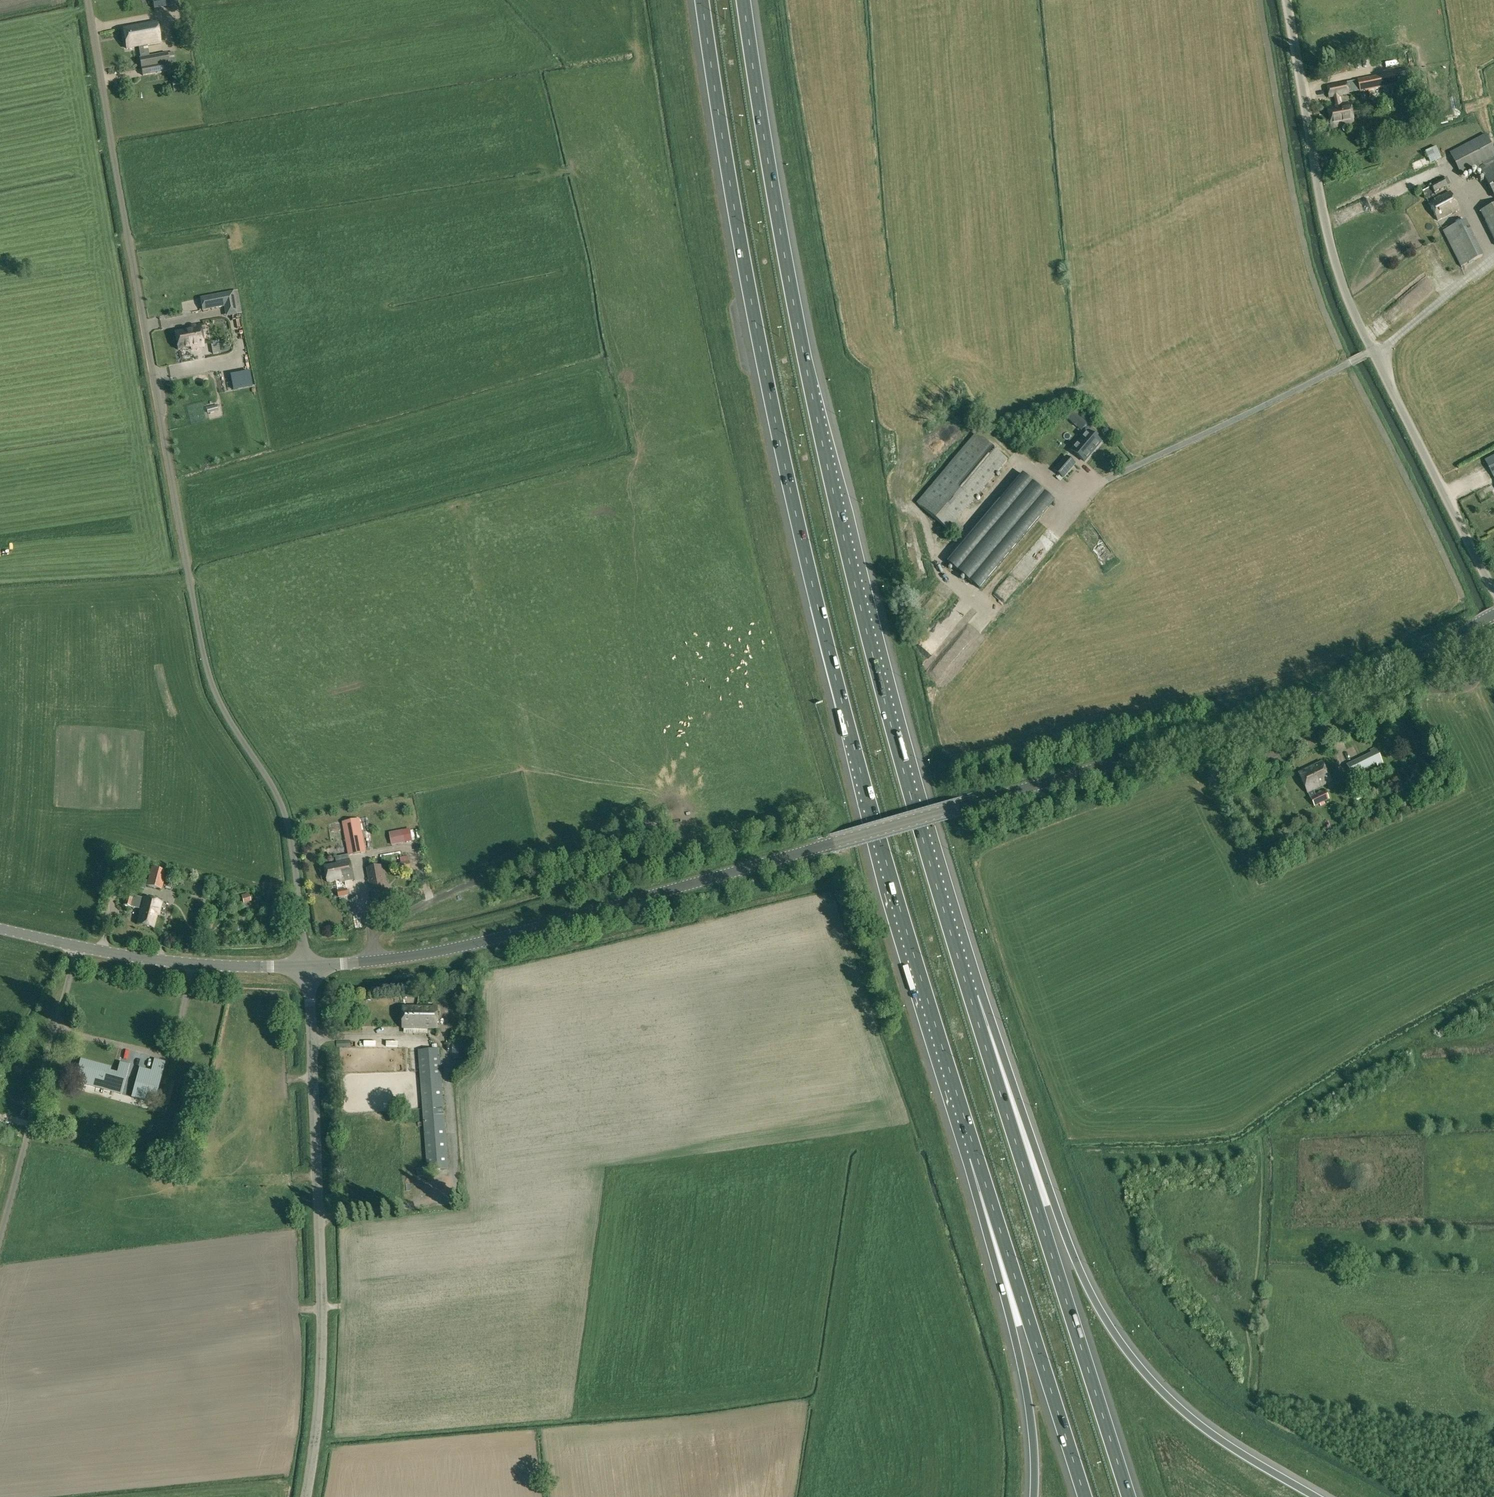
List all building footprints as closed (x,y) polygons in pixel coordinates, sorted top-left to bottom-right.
[(141,56),(141,58),(150,57),(149,55),(147,45),(160,42),(157,23),(123,29),(127,49),(139,47),(141,56)] [(174,52),(167,53),(150,57),(141,58),(139,58),(142,77),(171,71),(169,63),(176,62),(174,52)] [(1357,81),(1359,92),(1409,83),(1407,71),(1357,80),(1357,81)] [(188,90),(187,78),(172,80),(174,92),(188,90)] [(1348,94),(1349,93),(1347,83),(1346,83),(1327,87),(1329,97),(1334,96),(1336,106),(1327,108),(1331,128),(1353,124),(1350,104),(1340,106),(1338,96),(1348,94)] [(1486,134),(1449,153),(1461,176),(1493,159),(1493,150),(1486,134)] [(1436,147),(1430,150),(1425,152),(1431,163),(1436,161),(1441,158),(1436,147)] [(1493,197),(1493,160),(1479,168),(1493,197)] [(1447,186),(1443,179),(1430,185),(1434,193),(1447,186)] [(1450,192),(1428,203),(1438,221),(1459,210),(1450,192)] [(1493,239),(1493,205),(1480,212),(1493,239)] [(1443,231),(1461,267),(1482,256),(1464,220),(1443,231)] [(225,308),(227,319),(239,316),(234,293),(201,300),(204,312),(225,308)] [(188,331),(175,334),(179,351),(193,348),(194,350),(205,348),(201,327),(188,329),(188,331)] [(249,372),(230,376),(233,391),(252,387),(249,372)] [(219,412),(217,405),(207,408),(208,414),(219,412)] [(1068,419),(1081,430),(1088,422),(1076,411),(1068,419)] [(1072,451),(1085,462),(1101,443),(1088,432),(1072,451)] [(1008,461),(975,434),(916,505),(956,538),(964,529),(956,522),(1008,461)] [(1485,461),(1493,477),(1493,456),(1485,461)] [(1075,464),(1066,457),(1055,471),(1063,478),(1075,464)] [(1054,501),(1022,474),(948,562),(980,589),(1054,501)] [(1352,776),(1377,764),(1371,753),(1347,765),(1352,776)] [(1315,795),(1313,790),(1331,781),(1321,761),(1298,773),(1308,793),(1311,798),(1315,795)] [(1320,806),(1324,804),(1323,802),(1329,799),(1325,790),(1315,795),(1311,798),(1310,798),(1314,806),(1319,804),(1320,806)] [(342,822),(348,856),(366,852),(360,818),(342,822)] [(403,831),(390,834),(392,842),(404,839),(403,831)] [(353,879),(349,860),(337,862),(337,864),(325,867),(328,882),(340,880),(340,882),(353,879)] [(396,864),(398,871),(411,869),(409,862),(396,864)] [(146,879),(148,868),(137,865),(134,876),(146,879)] [(387,899),(381,866),(368,868),(373,902),(377,901),(378,903),(384,902),(383,900),(387,899)] [(161,890),(165,877),(166,877),(167,873),(166,873),(166,872),(152,868),(147,886),(161,890)] [(144,888),(145,885),(146,880),(134,877),(132,886),(144,888)] [(339,898),(349,896),(347,888),(337,890),(339,898)] [(131,907),(134,895),(126,893),(123,905),(131,907)] [(240,896),(243,905),(250,902),(248,894),(240,896)] [(161,903),(143,898),(134,895),(131,907),(140,910),(139,913),(140,914),(137,924),(153,928),(157,915),(158,915),(161,903)] [(403,1007),(403,1029),(405,1029),(414,1029),(427,1029),(437,1029),(438,1007),(417,1007),(403,1007)] [(464,1042),(453,1041),(452,1058),(464,1059),(464,1042)] [(439,1048),(418,1050),(427,1171),(449,1169),(439,1048)] [(114,1077),(108,1075),(110,1067),(81,1060),(75,1082),(120,1094),(123,1083),(126,1074),(128,1065),(120,1063),(118,1074),(115,1073),(114,1077)] [(151,1074),(139,1071),(132,1097),(144,1100),(146,1092),(151,1074)]
